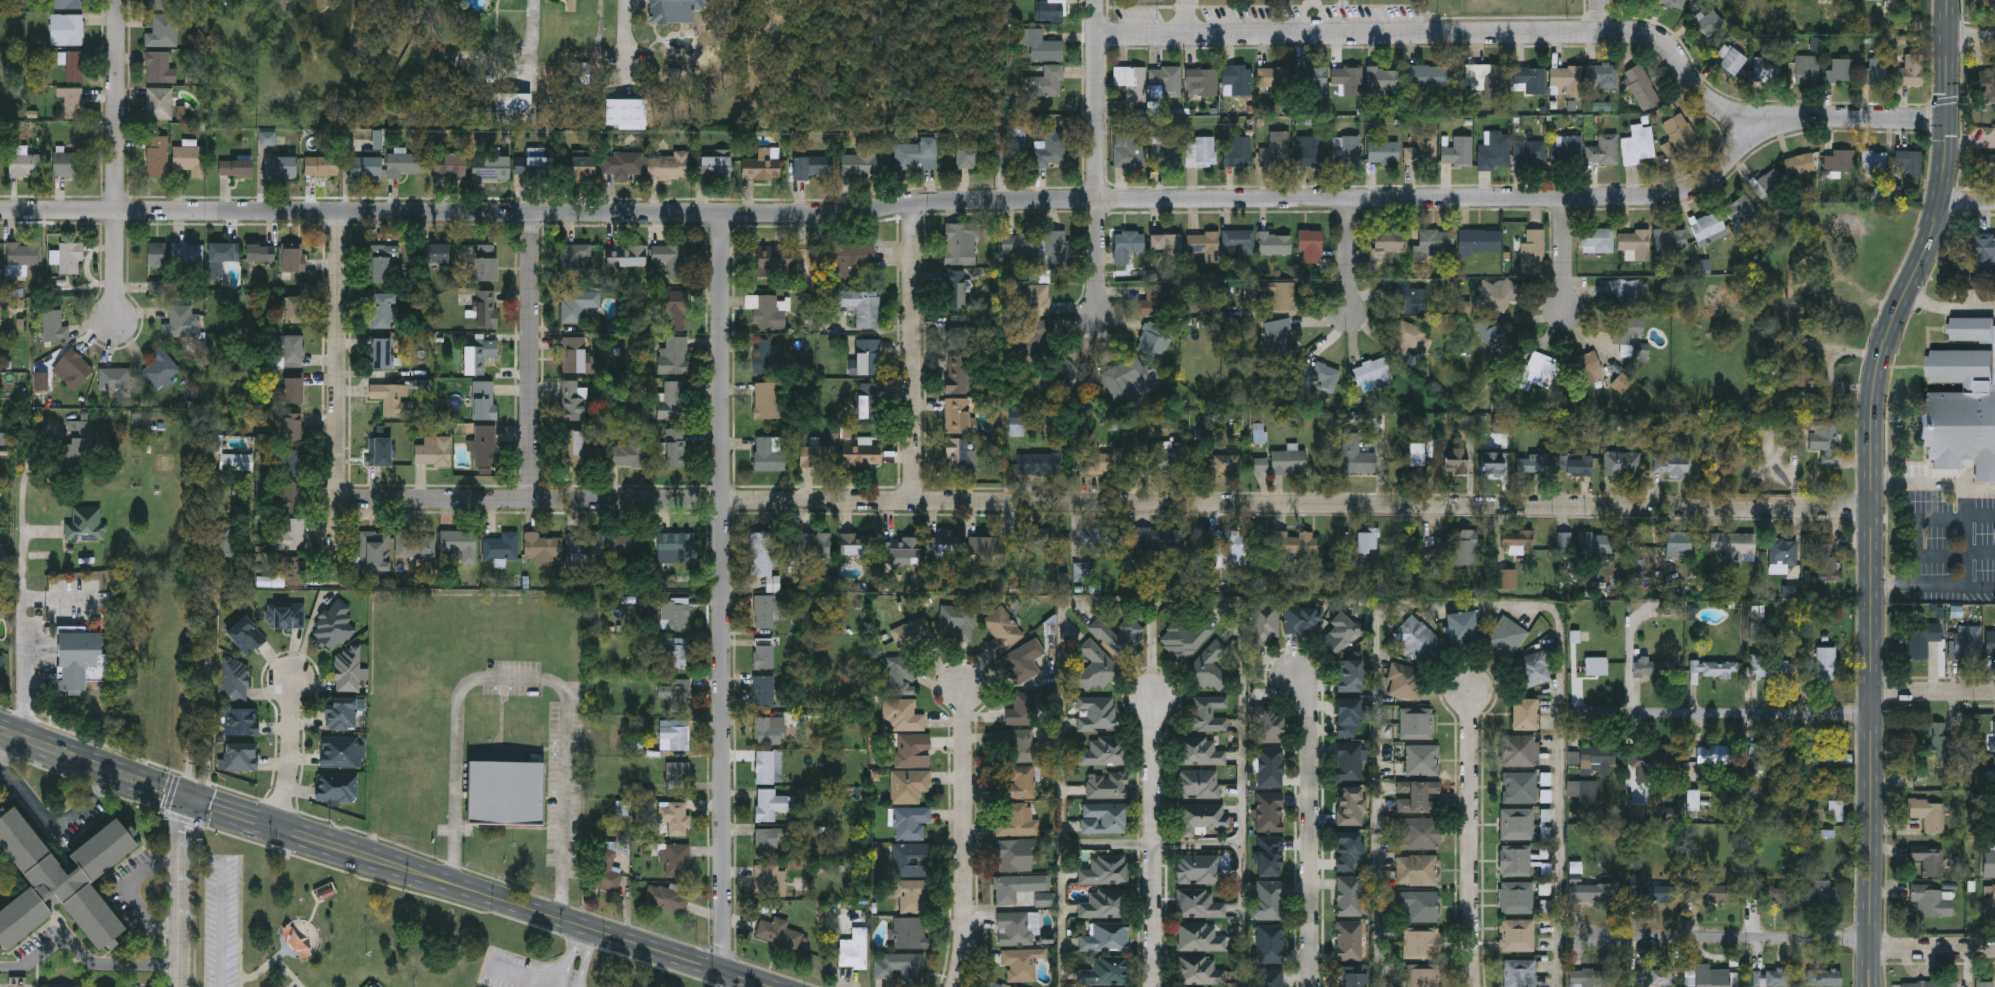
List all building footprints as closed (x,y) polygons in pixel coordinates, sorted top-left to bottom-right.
[(83,0),(54,0),(54,11),(83,11),(83,0)] [(146,9),(146,0),(172,0),(172,9),(146,9)] [(650,23),(651,0),(706,0),(706,11),(694,10),(693,24),(650,23)] [(1047,1),(1047,0),(1065,0),(1065,20),(1036,20),(1036,1),(1047,1)] [(1680,10),(1657,0),(1685,0),(1680,10)] [(1704,15),(1714,9),(1724,27),(1704,39),(1692,18),(1702,12),(1704,15)] [(50,43),(50,13),(85,13),(85,43),(50,43)] [(154,33),(154,15),(177,15),(177,46),(145,46),(145,33),(154,33)] [(1030,60),(1030,39),(1027,39),(1027,28),(1043,28),(1043,40),(1063,40),(1063,60),(1030,60)] [(1716,63),(1728,46),(1747,58),(1734,76),(1716,63)] [(83,80),(66,80),(66,62),(58,62),(58,50),(83,50),(83,80)] [(176,82),(146,82),(146,52),(169,52),(169,68),(176,68),(176,82)] [(1924,54),(1924,86),(1897,86),(1897,68),(1905,68),(1905,54),(1924,54)] [(1818,55),(1818,85),(1795,85),(1795,55),(1818,55)] [(1779,57),(1779,82),(1754,82),(1754,57),(1779,57)] [(1888,58),(1888,84),(1863,83),(1863,67),(1869,67),(1869,57),(1888,58)] [(1853,58),(1853,82),(1826,82),(1826,69),(1832,69),(1832,58),(1853,58)] [(590,62),(590,84),(572,84),(572,62),(590,62)] [(1586,64),(1616,63),(1617,89),(1586,90),(1586,64)] [(1661,100),(1643,111),(1622,74),(1639,63),(1661,100)] [(1469,64),(1503,64),(1503,100),(1482,100),(1482,90),(1469,90),(1469,64)] [(1062,96),(1029,96),(1029,76),(1040,76),(1040,65),(1062,65),(1062,96)] [(1404,86),(1404,65),(1446,65),(1446,86),(1404,86)] [(1150,86),(1150,66),(1181,66),(1181,97),(1161,97),(1161,86),(1150,86)] [(1224,95),(1224,66),(1252,66),(1252,95),(1224,95)] [(1326,66),(1326,95),(1301,95),(1301,66),(1326,66)] [(1568,87),(1549,87),(1549,66),(1581,66),(1581,94),(1568,94),(1568,87)] [(1145,101),(1124,101),(1124,67),(1145,67),(1145,101)] [(1343,94),(1343,84),(1332,84),(1332,67),(1362,67),(1362,94),(1343,94)] [(1399,67),(1399,90),(1368,90),(1368,67),(1399,67)] [(1545,67),(1545,94),(1526,94),(1526,83),(1513,83),(1513,67),(1545,67)] [(1197,86),(1186,86),(1186,68),(1217,68),(1217,96),(1197,96),(1197,86)] [(1260,68),(1291,68),(1291,92),(1260,92),(1260,68)] [(64,86),(83,86),(83,117),(64,117),(64,86)] [(173,88),(173,121),(146,121),(146,88),(173,88)] [(530,120),(492,120),(492,93),(530,93),(530,120)] [(645,128),(605,128),(605,99),(645,99),(645,128)] [(1662,125),(1679,113),(1700,141),(1682,154),(1662,125)] [(1002,168),(1002,125),(1025,125),(1025,168),(1002,168)] [(1653,162),(1623,164),(1622,138),(1632,138),(1632,126),(1652,125),(1653,162)] [(1044,130),(1064,130),(1065,166),(1035,166),(1035,147),(1044,147),(1044,130)] [(1508,130),(1509,168),(1478,169),(1478,145),(1489,145),(1489,131),(1508,130)] [(1290,131),(1290,166),(1260,166),(1260,149),(1271,149),(1271,131),(1290,131)] [(1145,134),(1145,168),(1113,168),(1113,147),(1123,147),(1123,134),(1145,134)] [(1617,134),(1617,164),(1586,164),(1586,146),(1599,146),(1599,134),(1617,134)] [(1436,135),(1436,164),(1405,164),(1405,147),(1417,147),(1417,135),(1436,135)] [(1581,135),(1581,162),(1552,162),(1552,135),(1581,135)] [(149,178),(149,136),(168,136),(168,178),(149,178)] [(1472,136),(1472,164),(1441,164),(1441,147),(1452,147),(1452,136),(1472,136)] [(937,137),(937,169),(895,169),(895,143),(919,143),(919,137),(937,137)] [(1150,137),(1181,137),(1181,164),(1150,164),(1150,137)] [(1215,137),(1215,166),(1195,166),(1195,137),(1215,137)] [(1252,167),(1224,167),(1224,149),(1233,149),(1233,137),(1252,137),(1252,167)] [(1324,137),(1324,166),(1296,166),(1296,137),(1324,137)] [(1334,137),(1361,137),(1361,164),(1334,164),(1334,137)] [(1398,141),(1398,164),(1367,164),(1367,141),(1398,141)] [(1513,162),(1513,141),(1545,141),(1545,162),(1513,162)] [(989,168),(958,168),(958,143),(989,143),(989,168)] [(204,178),(191,178),(191,170),(172,170),(172,147),(204,147),(204,178)] [(525,167),(526,148),(544,149),(544,157),(551,157),(550,177),(513,176),(514,166),(525,167)] [(777,148),(777,167),(779,167),(779,180),(740,180),(740,159),(757,159),(757,148),(777,148)] [(841,155),(858,155),(858,148),(889,149),(888,176),(841,175),(841,155)] [(1851,151),(1850,177),(1825,176),(1825,150),(1851,151)] [(1895,166),(1895,150),(1920,150),(1920,177),(1903,177),(1903,166),(1895,166)] [(53,151),(83,151),(83,175),(53,175),(53,151)] [(687,151),(687,179),(647,179),(647,155),(673,155),(673,151),(687,151)] [(1886,174),(1862,174),(1862,151),(1886,151),(1886,174)] [(1783,158),(1810,152),(1815,171),(1788,178),(1783,158)] [(8,153),(42,153),(42,175),(8,175),(8,153)] [(387,154),(425,153),(425,173),(402,174),(402,179),(387,179),(387,154)] [(465,153),(465,182),(433,182),(433,165),(443,165),(443,153),(465,153)] [(602,179),(602,153),(642,153),(642,175),(629,175),(629,179),(602,179)] [(296,180),(265,180),(265,155),(296,155),(296,180)] [(696,180),(696,156),(731,156),(731,180),(696,180)] [(337,176),(305,176),(305,157),(337,157),(337,176)] [(380,157),(380,178),(349,178),(349,157),(380,157)] [(508,178),(472,178),(472,157),(508,157),(508,178)] [(564,179),(564,157),(594,157),(594,179),(564,179)] [(832,157),(832,177),(808,177),(808,180),(793,180),(793,157),(832,157)] [(220,177),(220,161),(252,161),(252,177),(220,177)] [(1750,179),(1774,168),(1784,187),(1759,198),(1750,179)] [(1723,207),(1747,194),(1758,214),(1744,222),(1741,215),(1731,221),(1723,207)] [(1722,235),(1693,236),(1692,217),(1720,215),(1722,235)] [(976,264),(944,264),(944,223),(977,223),(976,264)] [(1612,228),(1612,252),(1582,252),(1582,228),(1612,228)] [(1043,267),(1042,230),(1066,229),(1066,267),(1043,267)] [(1453,229),(1453,250),(1418,250),(1418,229),(1453,229)] [(1458,253),(1458,230),(1500,229),(1501,252),(1458,253)] [(1544,229),(1544,268),(1521,268),(1521,258),(1511,258),(1511,229),(1544,229)] [(1686,249),(1655,249),(1655,229),(1686,229),(1686,249)] [(1253,255),(1222,255),(1222,230),(1253,230),(1253,255)] [(1321,263),(1303,263),(1303,251),(1297,251),(1297,230),(1321,230),(1321,263)] [(1113,264),(1113,231),(1144,231),(1144,252),(1129,252),(1129,264),(1113,264)] [(1407,231),(1407,251),(1374,251),(1374,231),(1407,231)] [(1649,231),(1649,260),(1634,260),(1634,250),(1617,250),(1617,231),(1649,231)] [(1033,234),(1032,253),(1001,252),(1002,233),(1033,234)] [(1181,233),(1181,254),(1148,254),(1148,233),(1181,233)] [(1217,233),(1217,253),(1187,253),(1187,233),(1217,233)] [(1290,254),(1258,254),(1258,233),(1290,233),(1290,254)] [(1976,237),(1994,237),(1994,260),(1993,260),(1993,276),(1976,276),(1976,237)] [(39,265),(7,265),(7,241),(39,241),(39,265)] [(59,274),(59,243),(81,243),(81,274),(59,274)] [(147,267),(147,243),(166,243),(166,267),(147,267)] [(238,261),(223,261),(223,280),(208,280),(208,243),(238,243),(238,261)] [(303,272),(282,272),(282,243),(303,243),(303,272)] [(203,276),(187,276),(187,266),(172,266),(172,244),(203,244),(203,276)] [(447,244),(447,262),(426,262),(426,244),(447,244)] [(589,244),(589,284),(561,284),(561,244),(589,244)] [(874,270),(846,270),(846,244),(874,244),(874,270)] [(244,262),(244,245),(273,245),(273,262),(244,262)] [(391,245),(391,283),(370,283),(370,245),(391,245)] [(651,245),(688,245),(688,280),(666,280),(666,264),(651,264),(651,245)] [(495,281),(473,281),(473,246),(495,246),(495,281)] [(645,266),(608,267),(608,247),(645,246),(645,266)] [(754,258),(792,258),(792,276),(754,276),(754,258)] [(945,309),(945,270),(965,270),(965,309),(945,309)] [(1483,280),(1495,285),(1499,276),(1518,285),(1505,312),(1474,298),(1483,280)] [(1640,279),(1641,304),(1617,305),(1616,295),(1604,295),(1603,280),(1640,279)] [(1409,280),(1409,288),(1426,288),(1426,313),(1399,313),(1399,298),(1383,298),(1383,280),(1409,280)] [(1292,309),(1275,309),(1275,283),(1292,283),(1292,309)] [(1049,284),(1049,315),(1027,315),(1027,284),(1049,284)] [(1143,315),(1143,284),(1170,284),(1170,315),(1143,315)] [(474,328),(474,290),(495,290),(495,328),(474,328)] [(685,331),(661,331),(661,290),(685,290),(685,331)] [(879,290),(879,327),(856,327),(856,306),(831,306),(831,290),(879,290)] [(581,323),(561,323),(561,291),(600,291),(600,307),(581,307),(581,323)] [(369,329),(369,294),(394,294),(394,304),(390,304),(390,329),(369,329)] [(784,328),(754,328),(753,308),(742,308),(742,295),(777,295),(777,310),(784,309),(784,328)] [(284,323),(284,296),(301,296),(301,323),(284,323)] [(200,337),(162,336),(162,323),(170,324),(170,305),(191,305),(191,313),(200,313),(200,337)] [(37,310),(61,310),(61,325),(69,325),(69,341),(37,341),(37,310)] [(1642,316),(1642,335),(1629,335),(1629,345),(1612,345),(1612,316),(1642,316)] [(1993,326),(1994,326),(1994,483),(1976,483),(1976,473),(1976,462),(1976,460),(1959,460),(1959,468),(1933,468),(1933,460),(1927,460),(1927,445),(1920,445),(1920,409),(1928,409),(1928,394),(1964,394),(1965,383),(1931,383),(1931,378),(1926,377),(1926,356),(1931,356),(1931,350),(1993,351),(1993,343),(1980,343),(1980,340),(1950,340),(1950,334),(1946,334),(1946,324),(1950,324),(1950,317),(1993,318),(1993,326)] [(1048,318),(1055,349),(1021,357),(1014,326),(1048,318)] [(1490,324),(1505,322),(1509,354),(1486,357),(1481,319),(1489,318),(1490,324)] [(1286,319),(1290,354),(1268,357),(1263,321),(1286,319)] [(1426,352),(1408,343),(1402,355),(1385,347),(1398,319),(1434,335),(1426,352)] [(1161,333),(1171,337),(1162,359),(1135,349),(1146,320),(1164,327),(1161,333)] [(301,367),(282,367),(282,335),(301,335),(301,367)] [(584,373),(561,373),(561,337),(584,337),(584,373)] [(687,337),(687,374),(658,374),(658,347),(663,347),(663,337),(687,337)] [(370,368),(370,338),(392,338),(392,368),(370,368)] [(753,372),(753,339),(772,339),(772,353),(782,353),(782,372),(753,372)] [(879,339),(879,374),(855,374),(855,339),(879,339)] [(160,345),(180,369),(169,378),(172,380),(158,392),(141,372),(155,360),(150,354),(160,345)] [(463,375),(463,346),(486,346),(486,375),(463,375)] [(72,389),(51,368),(72,347),(93,368),(72,389)] [(1605,377),(1584,386),(1572,359),(1593,349),(1605,377)] [(1549,388),(1532,382),(1529,390),(1516,386),(1520,375),(1512,372),(1516,362),(1527,366),(1533,350),(1559,360),(1549,388)] [(1082,392),(1050,373),(1062,353),(1094,372),(1082,392)] [(1111,394),(1100,372),(1138,353),(1155,386),(1142,393),(1136,381),(1111,394)] [(965,355),(965,393),(945,393),(945,355),(965,355)] [(1373,386),(1372,381),(1357,385),(1352,366),(1385,357),(1392,381),(1373,386)] [(1340,369),(1333,393),(1307,384),(1314,361),(1340,369)] [(130,394),(100,394),(100,368),(130,368),(130,394)] [(299,404),(283,404),(283,378),(299,378),(299,404)] [(495,419),(472,419),(472,380),(495,380),(495,419)] [(561,420),(561,380),(583,380),(583,420),(561,420)] [(657,419),(657,394),(664,394),(664,380),(682,380),(682,419),(657,419)] [(779,382),(779,419),(754,418),(754,382),(779,382)] [(856,419),(856,382),(877,382),(877,419),(856,419)] [(383,398),(370,398),(371,383),(408,384),(407,398),(403,398),(402,417),(383,416),(383,398)] [(973,433),(945,433),(945,398),(973,398),(973,433)] [(1024,409),(1024,435),(1009,435),(1009,409),(1024,409)] [(300,413),(300,441),(282,441),(282,413),(300,413)] [(1508,417),(1508,431),(1493,431),(1493,417),(1508,417)] [(1835,420),(1835,450),(1808,450),(1808,420),(1835,420)] [(1253,443),(1253,422),(1265,422),(1265,443),(1253,443)] [(495,425),(495,467),(474,467),(474,425),(495,425)] [(685,428),(685,466),(666,466),(666,428),(685,428)] [(588,431),(588,455),(570,455),(570,431),(588,431)] [(1374,472),(1342,472),(1342,432),(1358,432),(1358,452),(1374,452),(1374,472)] [(608,465),(608,445),(625,445),(626,435),(643,435),(642,465),(608,465)] [(449,436),(449,463),(413,463),(413,445),(423,445),(423,436),(449,436)] [(783,470),(753,470),(753,436),(783,436),(783,470)] [(841,466),(840,446),(857,446),(857,436),(872,436),(872,444),(879,443),(880,465),(841,466)] [(90,437),(90,467),(63,468),(63,437),(90,437)] [(390,437),(390,467),(369,467),(369,437),(390,437)] [(973,451),(973,466),(965,466),(965,477),(946,477),(946,438),(966,438),(966,451),(973,451)] [(1423,442),(1423,465),(1407,465),(1407,442),(1423,442)] [(1305,449),(1305,473),(1271,473),(1271,451),(1287,451),(1287,443),(1295,443),(1295,449),(1305,449)] [(798,445),(833,445),(833,467),(798,467),(798,445)] [(1141,472),(1141,451),(1150,451),(1150,445),(1178,445),(1178,472),(1141,472)] [(1112,453),(1112,447),(1124,447),(1124,473),(1086,473),(1086,453),(1112,453)] [(1442,471),(1442,447),(1466,447),(1466,471),(1442,471)] [(298,449),(298,476),(282,476),(282,449),(298,449)] [(1502,474),(1481,474),(1481,451),(1502,451),(1502,474)] [(1640,475),(1604,475),(1604,451),(1640,451),(1640,475)] [(220,470),(220,453),(252,453),(252,470),(220,470)] [(1059,474),(1017,474),(1017,453),(1059,453),(1059,474)] [(1517,472),(1517,454),(1547,454),(1547,472),(1517,472)] [(1239,455),(1239,472),(1200,472),(1200,455),(1239,455)] [(1591,473),(1559,474),(1558,456),(1590,455),(1591,473)] [(1689,455),(1689,476),(1655,476),(1655,455),(1689,455)] [(279,513),(279,482),(303,482),(303,513),(279,513)] [(101,503),(102,520),(107,520),(107,537),(66,538),(65,522),(73,522),(73,504),(101,503)] [(303,518),(303,549),(274,549),(274,518),(303,518)] [(1136,527),(1182,527),(1182,550),(1136,550),(1136,527)] [(1053,551),(1025,551),(1025,528),(1053,528),(1053,551)] [(1121,528),(1121,545),(1083,545),(1083,528),(1121,528)] [(1222,553),(1222,566),(1203,566),(1203,529),(1244,529),(1244,553),(1222,553)] [(1532,549),(1503,549),(1503,529),(1532,529),(1532,549)] [(1476,530),(1476,555),(1437,555),(1437,530),(1476,530)] [(389,571),(359,571),(359,531),(389,531),(389,571)] [(440,531),(475,531),(475,563),(460,563),(460,553),(440,553),(440,531)] [(517,559),(482,559),(482,539),(501,539),(501,531),(517,531),(517,559)] [(534,566),(534,557),(524,556),(524,531),(539,532),(539,537),(561,537),(561,557),(553,557),(553,566),(534,566)] [(567,553),(567,531),(603,531),(603,553),(567,553)] [(1270,531),(1315,531),(1315,554),(1270,554),(1270,531)] [(1676,551),(1676,557),(1665,557),(1665,531),(1692,531),(1692,551),(1676,551)] [(396,557),(396,532),(433,532),(433,557),(396,557)] [(750,575),(750,532),(770,532),(770,575),(750,575)] [(693,533),(693,563),(657,563),(657,533),(693,533)] [(828,557),(795,557),(795,533),(828,533),(828,557)] [(841,554),(841,533),(872,533),(872,554),(841,554)] [(1377,533),(1377,553),(1357,553),(1357,533),(1377,533)] [(1610,553),(1577,553),(1577,533),(1610,533),(1610,553)] [(1754,560),(1724,560),(1724,551),(1710,551),(1710,533),(1755,533),(1754,560)] [(638,553),(609,553),(609,535),(638,535),(638,553)] [(918,537),(918,563),(885,563),(885,537),(918,537)] [(959,537),(959,557),(925,557),(925,537),(959,537)] [(972,557),(972,537),(1000,537),(1000,557),(972,557)] [(1769,565),(1770,539),(1796,539),(1796,566),(1769,565)] [(1832,557),(1838,557),(1838,581),(1818,581),(1818,540),(1832,539),(1832,557)] [(257,586),(257,576),(285,576),(285,560),(301,560),(300,587),(257,586)] [(1073,581),(1073,562),(1088,562),(1088,581),(1073,581)] [(1515,569),(1515,588),(1497,588),(1497,569),(1515,569)] [(778,594),(778,628),(753,628),(753,594),(778,594)] [(315,643),(322,648),(325,645),(332,651),(340,641),(343,644),(347,640),(348,641),(357,630),(349,623),(353,618),(347,614),(352,608),(338,597),(328,610),(325,608),(317,617),(319,619),(314,626),(318,629),(313,635),(318,639),(315,643)] [(660,628),(660,599),(688,599),(688,628),(660,628)] [(268,604),(304,604),(304,629),(268,629),(268,604)] [(973,605),(973,640),(956,640),(956,633),(938,633),(939,604),(973,605)] [(982,618),(1003,605),(1024,636),(1003,650),(982,618)] [(1317,634),(1285,634),(1285,606),(1317,606),(1317,634)] [(1250,608),(1278,608),(1278,639),(1250,639),(1250,608)] [(1327,623),(1340,610),(1360,631),(1334,656),(1319,641),(1332,628),(1327,623)] [(1446,614),(1474,611),(1477,641),(1449,644),(1446,614)] [(1392,635),(1413,613),(1441,642),(1420,663),(1392,635)] [(1528,632),(1509,658),(1484,640),(1503,614),(1528,632)] [(266,637),(247,656),(225,634),(244,615),(266,637)] [(1129,616),(1150,638),(1123,663),(1088,626),(1099,616),(1113,631),(1129,616)] [(890,630),(917,618),(927,641),(900,652),(890,630)] [(1181,663),(1157,639),(1177,619),(1190,632),(1203,618),(1214,630),(1181,663)] [(1942,624),(1941,643),(1928,643),(1928,661),(1912,661),(1912,624),(1942,624)] [(57,625),(104,626),(103,677),(86,677),(86,690),(57,690),(57,625)] [(1981,628),(1981,659),(1951,659),(1950,635),(1965,634),(1965,628),(1981,628)] [(1987,632),(1994,632),(1994,657),(1987,657),(1987,632)] [(1033,660),(1040,671),(1019,685),(1002,658),(1036,636),(1046,652),(1033,660)] [(1087,691),(1075,677),(1091,661),(1078,647),(1089,636),(1121,671),(1101,690),(1095,683),(1087,691)] [(688,638),(688,667),(659,667),(659,638),(688,638)] [(1188,668),(1215,638),(1227,648),(1213,664),(1230,678),(1217,693),(1188,668)] [(753,641),(773,641),(773,669),(753,669),(753,641)] [(360,669),(361,645),(350,645),(350,647),(348,650),(342,650),(342,653),(338,653),(338,654),(334,654),(333,681),(336,681),(336,689),(337,692),(359,693),(360,679),(368,679),(368,669),(360,669)] [(1815,679),(1815,673),(1806,673),(1806,661),(1816,661),(1816,647),(1835,647),(1835,679),(1815,679)] [(1524,688),(1514,659),(1545,650),(1554,679),(1524,688)] [(1585,675),(1585,657),(1607,657),(1607,675),(1585,675)] [(1661,657),(1661,677),(1635,677),(1635,657),(1661,657)] [(1751,679),(1751,658),(1784,658),(1784,679),(1751,679)] [(223,700),(223,659),(248,659),(248,700),(223,700)] [(1337,691),(1337,660),(1361,660),(1361,691),(1337,691)] [(1730,677),(1690,677),(1690,661),(1738,661),(1738,671),(1730,671),(1730,677)] [(888,694),(888,662),(916,663),(915,695),(888,694)] [(1418,700),(1386,695),(1391,664),(1423,668),(1418,700)] [(773,675),(773,705),(753,705),(753,675),(773,675)] [(689,708),(669,708),(669,696),(660,696),(660,684),(670,684),(670,679),(689,679),(689,708)] [(1005,724),(1005,707),(1013,707),(1013,691),(1038,691),(1038,724),(1005,724)] [(1227,695),(1227,708),(1214,707),(1214,716),(1227,716),(1227,730),(1191,730),(1191,695),(1227,695)] [(1115,729),(1078,729),(1078,696),(1115,696),(1115,729)] [(324,706),(330,706),(330,697),(356,697),(356,729),(324,729),(324,706)] [(924,729),(884,729),(884,698),(916,698),(916,713),(924,713),(924,729)] [(1360,724),(1355,724),(1355,736),(1335,736),(1335,698),(1360,698),(1360,724)] [(1511,728),(1511,699),(1535,699),(1535,728),(1511,728)] [(257,734),(223,734),(223,708),(257,708),(257,734)] [(1399,738),(1399,708),(1434,708),(1434,738),(1399,738)] [(1282,741),(1256,741),(1256,712),(1282,712),(1282,741)] [(1966,715),(1994,715),(1994,748),(1966,748),(1966,715)] [(754,716),(780,716),(780,742),(754,742),(754,716)] [(688,719),(688,749),(659,749),(659,719),(688,719)] [(1929,723),(1947,723),(1947,755),(1929,755),(1929,723)] [(1036,728),(1036,760),(1004,761),(1004,729),(1036,728)] [(895,766),(895,733),(929,733),(929,766),(895,766)] [(1502,765),(1502,734),(1538,734),(1538,765),(1502,765)] [(320,765),(320,736),(358,736),(358,765),(320,765)] [(1127,764),(1078,764),(1078,746),(1089,746),(1089,736),(1127,736),(1127,764)] [(1225,763),(1176,763),(1176,736),(1214,736),(1214,749),(1225,749),(1225,763)] [(224,742),(257,742),(257,769),(224,769),(224,742)] [(1362,742),(1362,781),(1336,781),(1336,742),(1362,742)] [(1769,763),(1759,763),(1759,765),(1748,764),(1749,743),(1788,744),(1787,768),(1769,767),(1769,763)] [(1406,774),(1406,744),(1439,744),(1439,774),(1406,774)] [(1579,766),(1579,744),(1615,744),(1615,766),(1579,766)] [(1697,761),(1697,744),(1730,744),(1730,761),(1697,761)] [(1848,762),(1805,762),(1805,744),(1848,744),(1848,762)] [(1670,765),(1630,764),(1631,746),(1670,747),(1670,765)] [(1282,785),(1256,785),(1256,747),(1282,747),(1282,785)] [(773,750),(773,783),(755,783),(755,750),(773,750)] [(541,825),(466,823),(467,760),(543,762),(541,825)] [(688,780),(678,780),(678,788),(666,788),(666,761),(688,761),(688,780)] [(1010,783),(1010,765),(1034,765),(1034,797),(998,797),(998,783),(1010,783)] [(891,803),(891,769),(929,769),(929,790),(921,790),(921,803),(891,803)] [(1179,797),(1179,769),(1218,769),(1218,797),(1179,797)] [(1127,771),(1127,797),(1087,797),(1087,771),(1127,771)] [(1536,771),(1536,803),(1503,803),(1503,771),(1536,771)] [(316,801),(316,772),(356,772),(356,801),(316,801)] [(1396,812),(1396,781),(1438,781),(1438,795),(1437,795),(1437,812),(1396,812)] [(1337,824),(1337,785),(1361,786),(1361,796),(1363,796),(1363,824),(1337,824)] [(775,787),(775,795),(788,795),(788,810),(775,810),(775,820),(756,820),(756,787),(775,787)] [(1282,791),(1282,831),(1256,831),(1256,791),(1282,791)] [(1909,819),(1909,800),(1944,800),(1944,834),(1925,834),(1925,819),(1909,819)] [(688,834),(668,834),(668,822),(658,822),(658,801),(688,801),(688,834)] [(1127,801),(1127,832),(1082,832),(1082,801),(1127,801)] [(1039,834),(995,834),(995,820),(1007,820),(1007,803),(1031,803),(1031,818),(1038,818),(1039,834)] [(1228,828),(1180,829),(1180,803),(1228,803),(1228,828)] [(31,887),(0,846),(0,815),(14,804),(66,873),(77,865),(68,852),(116,816),(138,845),(90,881),(126,928),(115,937),(117,941),(101,953),(62,903),(53,910),(56,914),(5,952),(0,945),(0,910),(31,887)] [(894,838),(894,807),(929,807),(929,822),(925,822),(925,838),(894,838)] [(1533,808),(1533,839),(1500,839),(1500,808),(1533,808)] [(1440,818),(1440,848),(1393,848),(1393,818),(1440,818)] [(756,856),(756,828),(779,828),(779,856),(756,856)] [(1335,832),(1359,832),(1359,869),(1335,869),(1335,832)] [(1256,836),(1283,836),(1283,874),(1256,874),(1256,836)] [(998,838),(1033,838),(1033,871),(998,871),(998,838)] [(893,875),(893,843),(927,843),(927,875),(893,875)] [(689,844),(689,875),(661,875),(661,844),(689,844)] [(1530,875),(1500,875),(1500,844),(1530,844),(1530,875)] [(1983,844),(1994,844),(1994,878),(1983,878),(1983,844)] [(617,892),(590,885),(600,847),(616,851),(611,868),(622,871),(617,892)] [(1910,850),(1943,849),(1943,877),(1913,878),(1913,866),(1910,867),(1910,850)] [(1127,882),(1078,882),(1078,868),(1090,868),(1090,854),(1127,854),(1127,882)] [(1220,883),(1178,883),(1178,854),(1220,854),(1220,883)] [(1437,854),(1437,884),(1396,884),(1396,854),(1437,854)] [(778,896),(754,896),(754,864),(778,864),(778,871),(785,871),(785,881),(778,881),(778,896)] [(995,904),(995,875),(1049,874),(1049,890),(1016,890),(1017,904),(995,904)] [(1336,915),(1336,875),(1361,875),(1361,915),(1336,915)] [(1656,885),(1674,885),(1674,899),(1631,899),(1631,875),(1656,875),(1656,885)] [(897,879),(927,879),(927,912),(897,912),(897,879)] [(1254,919),(1254,879),(1283,879),(1283,919),(1254,919)] [(1830,885),(1839,885),(1839,904),(1808,904),(1808,889),(1812,889),(1812,879),(1830,879),(1830,885)] [(1533,913),(1500,913),(1500,881),(1533,881),(1533,913)] [(683,914),(643,902),(649,883),(689,895),(683,914)] [(1569,900),(1569,883),(1612,883),(1612,900),(1569,900)] [(1695,883),(1727,883),(1727,903),(1695,903),(1695,883)] [(1785,885),(1785,901),(1765,901),(1765,885),(1785,885)] [(1985,886),(1994,886),(1994,918),(1985,918),(1985,886)] [(1911,887),(1952,888),(1952,917),(1919,917),(1920,902),(1911,902),(1911,887)] [(1127,917),(1078,916),(1078,901),(1089,902),(1089,888),(1128,888),(1127,917)] [(1212,901),(1226,901),(1226,917),(1177,916),(1178,888),(1212,889),(1212,901)] [(1407,907),(1396,907),(1396,891),(1437,891),(1437,920),(1407,920),(1407,907)] [(1036,893),(1052,893),(1051,904),(1035,904),(1036,893)] [(1034,911),(1035,944),(997,944),(996,911),(1034,911)] [(772,922),(774,915),(789,920),(786,928),(803,933),(798,949),(754,936),(759,918),(772,922)] [(893,916),(926,916),(926,948),(893,948),(893,916)] [(1533,918),(1533,950),(1502,950),(1502,918),(1533,918)] [(1362,920),(1362,960),(1336,960),(1336,920),(1362,920)] [(1079,950),(1079,934),(1092,934),(1092,922),(1128,922),(1128,950),(1079,950)] [(1226,950),(1176,950),(1176,922),(1226,922),(1226,950)] [(1256,962),(1256,924),(1283,924),(1283,962),(1256,962)] [(866,927),(866,967),(838,967),(838,946),(850,947),(850,927),(866,927)] [(1403,958),(1403,928),(1440,928),(1440,958),(1403,958)] [(1035,958),(1035,981),(1007,981),(1006,965),(1001,965),(1001,949),(1046,948),(1046,958),(1035,958)] [(880,952),(923,952),(923,986),(899,986),(899,975),(880,975),(880,952)] [(1092,970),(1092,956),(1127,956),(1127,983),(1084,983),(1084,970),(1092,970)] [(1177,984),(1177,956),(1214,956),(1214,968),(1225,968),(1225,984),(1177,984)] [(1536,958),(1536,986),(1504,986),(1504,958),(1536,958)] [(1366,967),(1365,986),(1341,986),(1341,966),(1366,967)] [(1283,968),(1283,986),(1256,986),(1256,968),(1283,968)] [(1440,968),(1440,986),(1406,986),(1406,968),(1440,968)] [(1610,968),(1610,986),(1569,986),(1569,968),(1610,968)] [(1671,984),(1637,984),(1637,968),(1671,968),(1671,984)] [(1729,968),(1729,986),(1694,986),(1694,968),(1729,968)] [(1753,985),(1753,969),(1786,969),(1786,985),(1753,985)] [(1840,985),(1807,985),(1807,969),(1840,969),(1840,985)]
